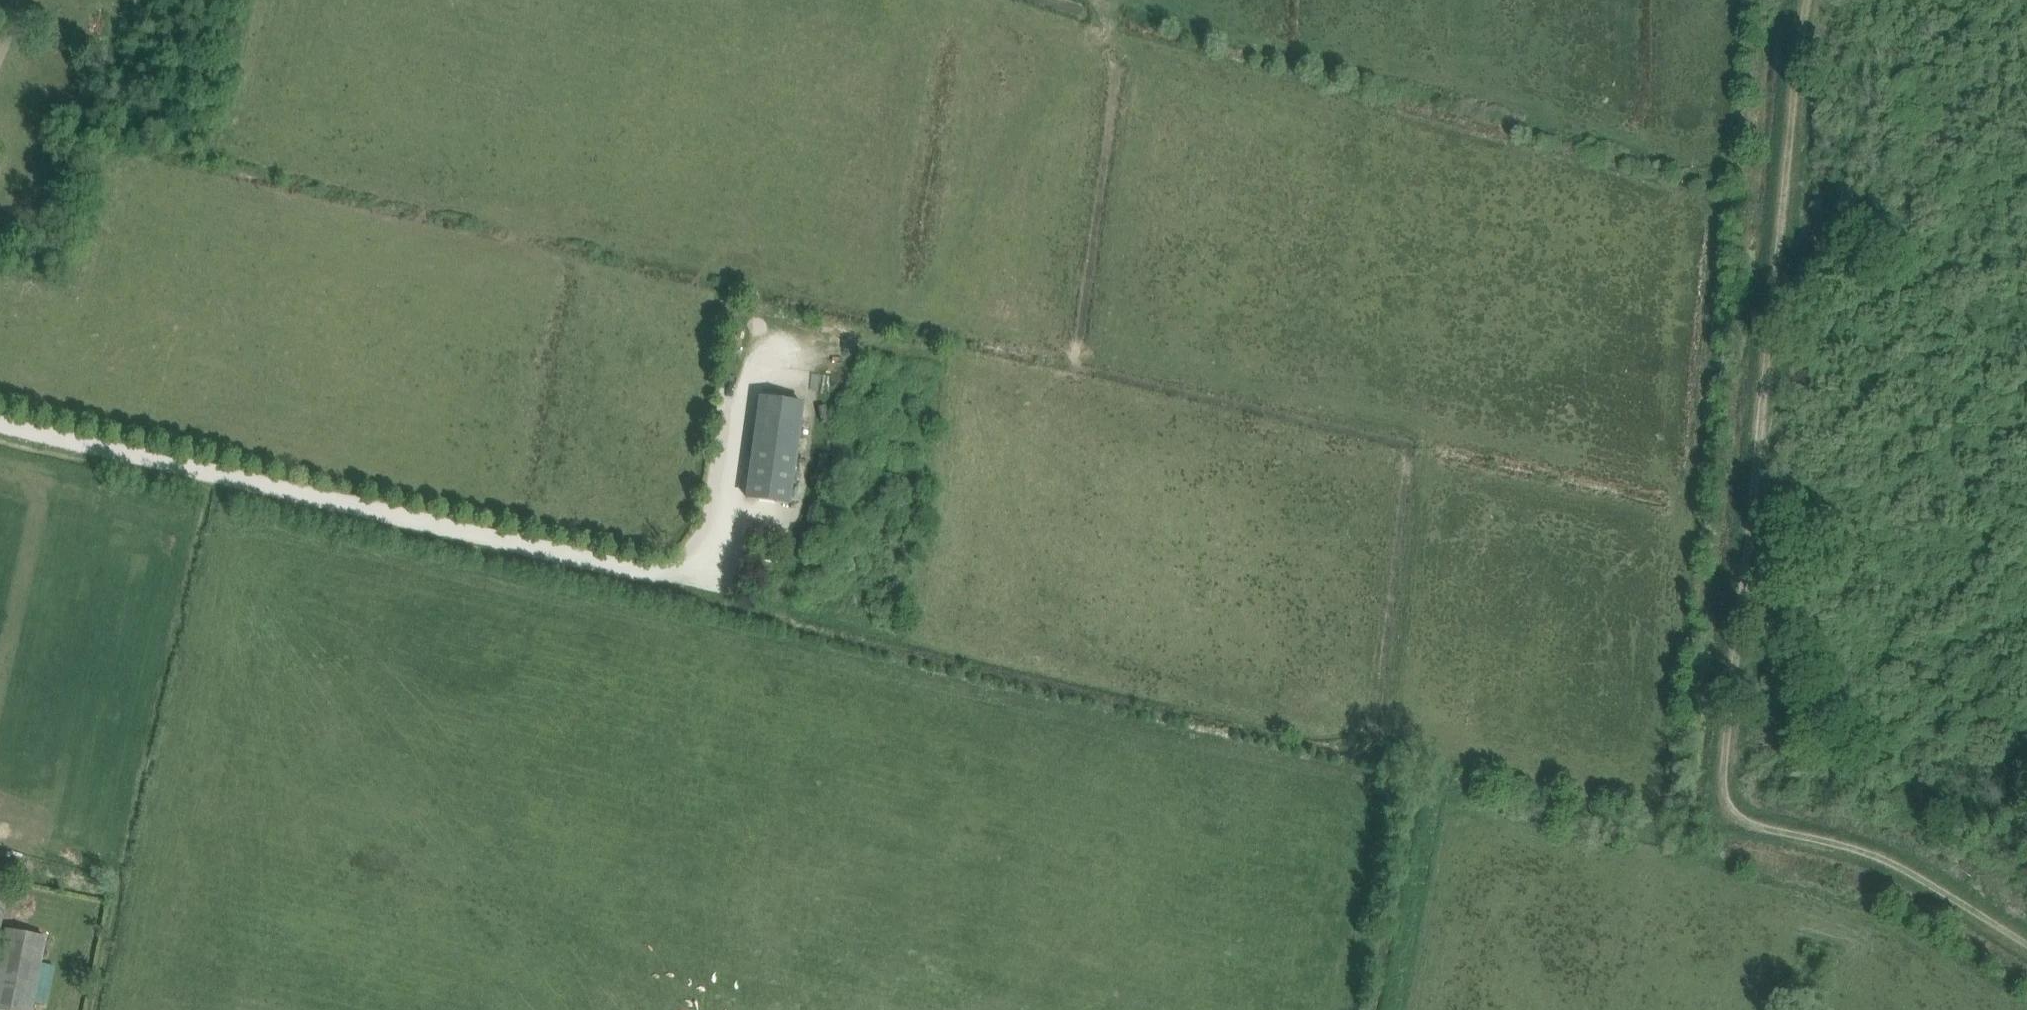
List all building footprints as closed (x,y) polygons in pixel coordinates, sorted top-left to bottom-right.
[(761,396),(747,498),(788,503),(802,402),(761,396)] [(0,879),(0,923),(1,923),(11,881),(0,879)] [(46,937),(6,930),(0,963),(0,1009),(31,1009),(46,937)]
